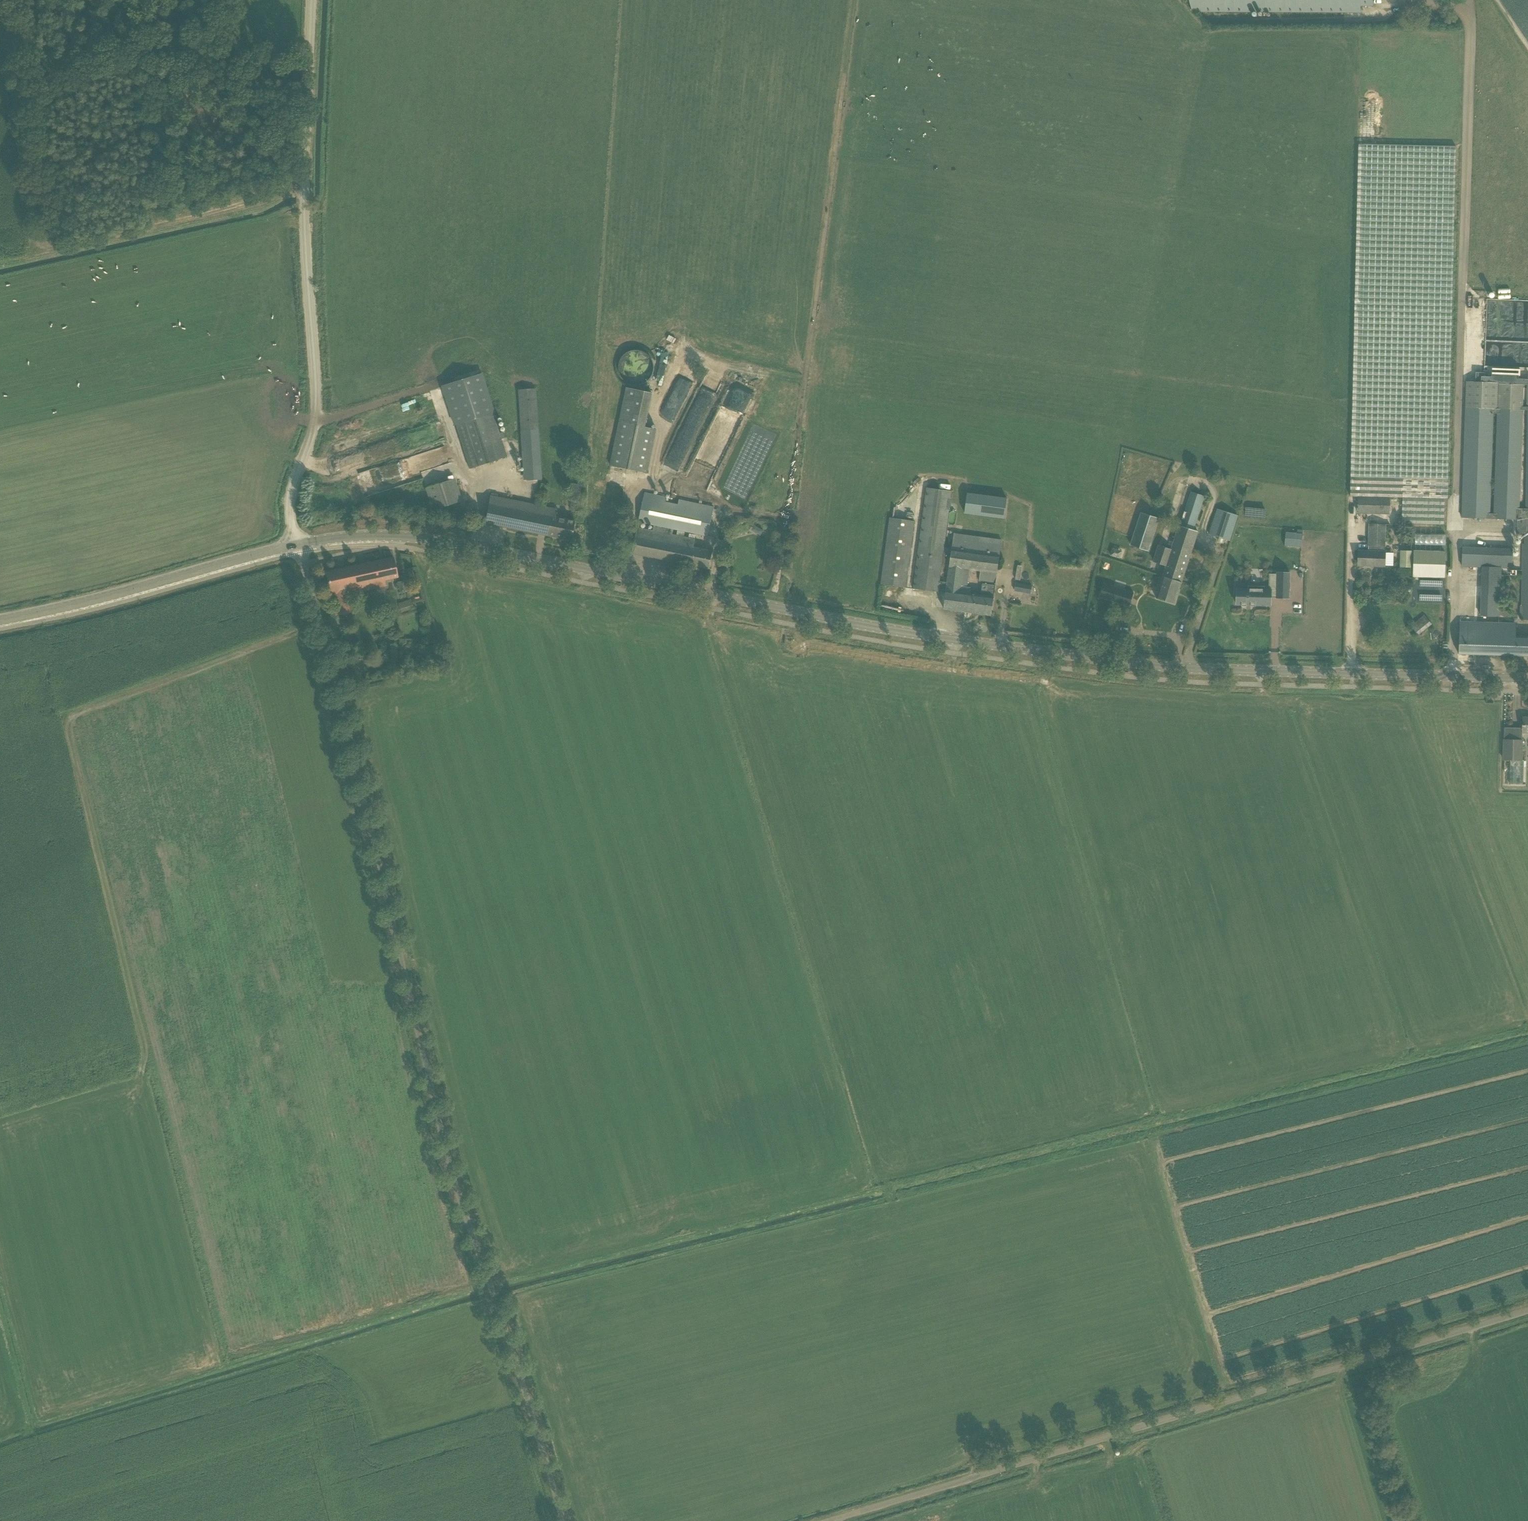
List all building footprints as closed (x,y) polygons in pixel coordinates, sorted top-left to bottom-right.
[(1359,144),(1351,496),(1359,496),(1359,513),(1391,514),(1391,498),(1403,498),(1402,523),(1444,524),(1445,498),(1447,499),(1456,146),(1359,144)] [(626,379),(651,378),(650,351),(625,352),(626,379)] [(1521,619),(1527,619),(1527,367),(1484,366),(1484,372),(1475,372),(1475,381),(1463,380),(1462,518),(1518,518),(1518,542),(1522,542),(1521,619)] [(682,370),(675,385),(688,391),(695,376),(682,370)] [(505,458),(490,415),(491,414),(478,375),(439,388),(452,427),(453,427),(468,470),(505,458)] [(541,479),(536,388),(518,389),(523,480),(541,479)] [(658,429),(646,427),(619,421),(610,465),(648,473),(658,429)] [(426,488),(433,510),(462,501),(454,478),(426,488)] [(954,489),(964,490),(964,480),(954,480),(954,489)] [(569,495),(580,497),(582,485),(571,483),(569,495)] [(927,488),(913,589),(938,592),(939,589),(946,590),(944,609),(991,616),(995,596),(996,586),(983,584),(981,594),(971,593),(971,589),(965,588),(965,585),(962,584),(964,569),(981,571),(980,582),(996,584),(1001,545),(954,538),(952,548),(944,547),(952,491),(927,488)] [(1163,576),(1181,582),(1198,531),(1194,530),(1205,496),(1191,491),(1180,525),(1172,550),(1159,546),(1154,562),(1166,566),(1163,576)] [(645,492),(644,497),(639,523),(654,526),(673,530),(677,530),(685,532),(708,537),(714,506),(680,499),(679,504),(666,502),(667,497),(645,492)] [(965,513),(1005,518),(1008,497),(968,492),(965,513)] [(485,523),(504,527),(570,541),(575,521),(554,516),(556,509),(490,495),(485,523)] [(1224,544),(1225,539),(1230,541),(1238,515),(1218,509),(1210,535),(1219,538),(1218,542),(1224,544)] [(1141,512),(1130,545),(1149,551),(1159,518),(1141,512)] [(906,587),(907,578),(915,521),(891,518),(881,584),(906,587)] [(1384,565),(1384,555),(1384,547),(1385,547),(1386,524),(1370,523),(1370,550),(1359,550),(1359,565),(1384,565)] [(672,535),(673,530),(654,526),(653,531),(637,528),(632,553),(709,569),(712,551),(693,547),(695,539),(695,535),(690,534),(689,538),(684,537),(685,532),(677,530),(676,536),(672,535)] [(1423,542),(1446,543),(1446,535),(1423,535),(1423,542)] [(1502,583),(1502,573),(1502,568),(1512,568),(1513,548),(1464,546),(1463,566),(1483,567),(1483,582),(1502,583)] [(1410,568),(1411,551),(1400,551),(1400,567),(1410,568)] [(1414,578),(1443,578),(1445,578),(1446,552),(1414,551),(1412,551),(1411,551),(1410,568),(1410,576),(1414,576),(1414,578)] [(355,593),(369,590),(386,586),(385,580),(398,577),(394,558),(325,572),(331,598),(332,597),(336,615),(351,612),(347,594),(355,593)] [(1277,590),(1269,590),(1265,590),(1265,586),(1248,586),(1248,589),(1237,589),(1237,605),(1242,605),(1242,606),(1247,606),(1247,605),(1251,605),(1251,606),(1256,606),(1256,605),(1271,606),(1271,597),(1276,597),(1276,598),(1289,598),(1290,573),(1277,573),(1277,574),(1277,590)] [(1182,582),(1181,582),(1163,576),(1156,598),(1175,604),(1182,582)] [(407,591),(405,581),(397,582),(399,593),(407,591)] [(1014,591),(1023,592),(1024,584),(1016,582),(1014,591)] [(1100,597),(1130,606),(1129,606),(1133,593),(1134,593),(1124,590),(1124,589),(1123,589),(1121,597),(1112,594),(1114,587),(1114,586),(1114,587),(1104,584),(1100,597)] [(410,599),(398,604),(401,613),(413,609),(410,599)] [(384,619),(392,616),(388,605),(380,608),(384,619)] [(1424,616),(1419,620),(1411,626),(1417,634),(1425,628),(1431,623),(1424,616)] [(1527,656),(1527,637),(1516,637),(1517,624),(1460,622),(1459,654),(1527,656)] [(1522,760),(1522,740),(1522,728),(1504,727),(1504,740),(1503,760),(1522,760)]
